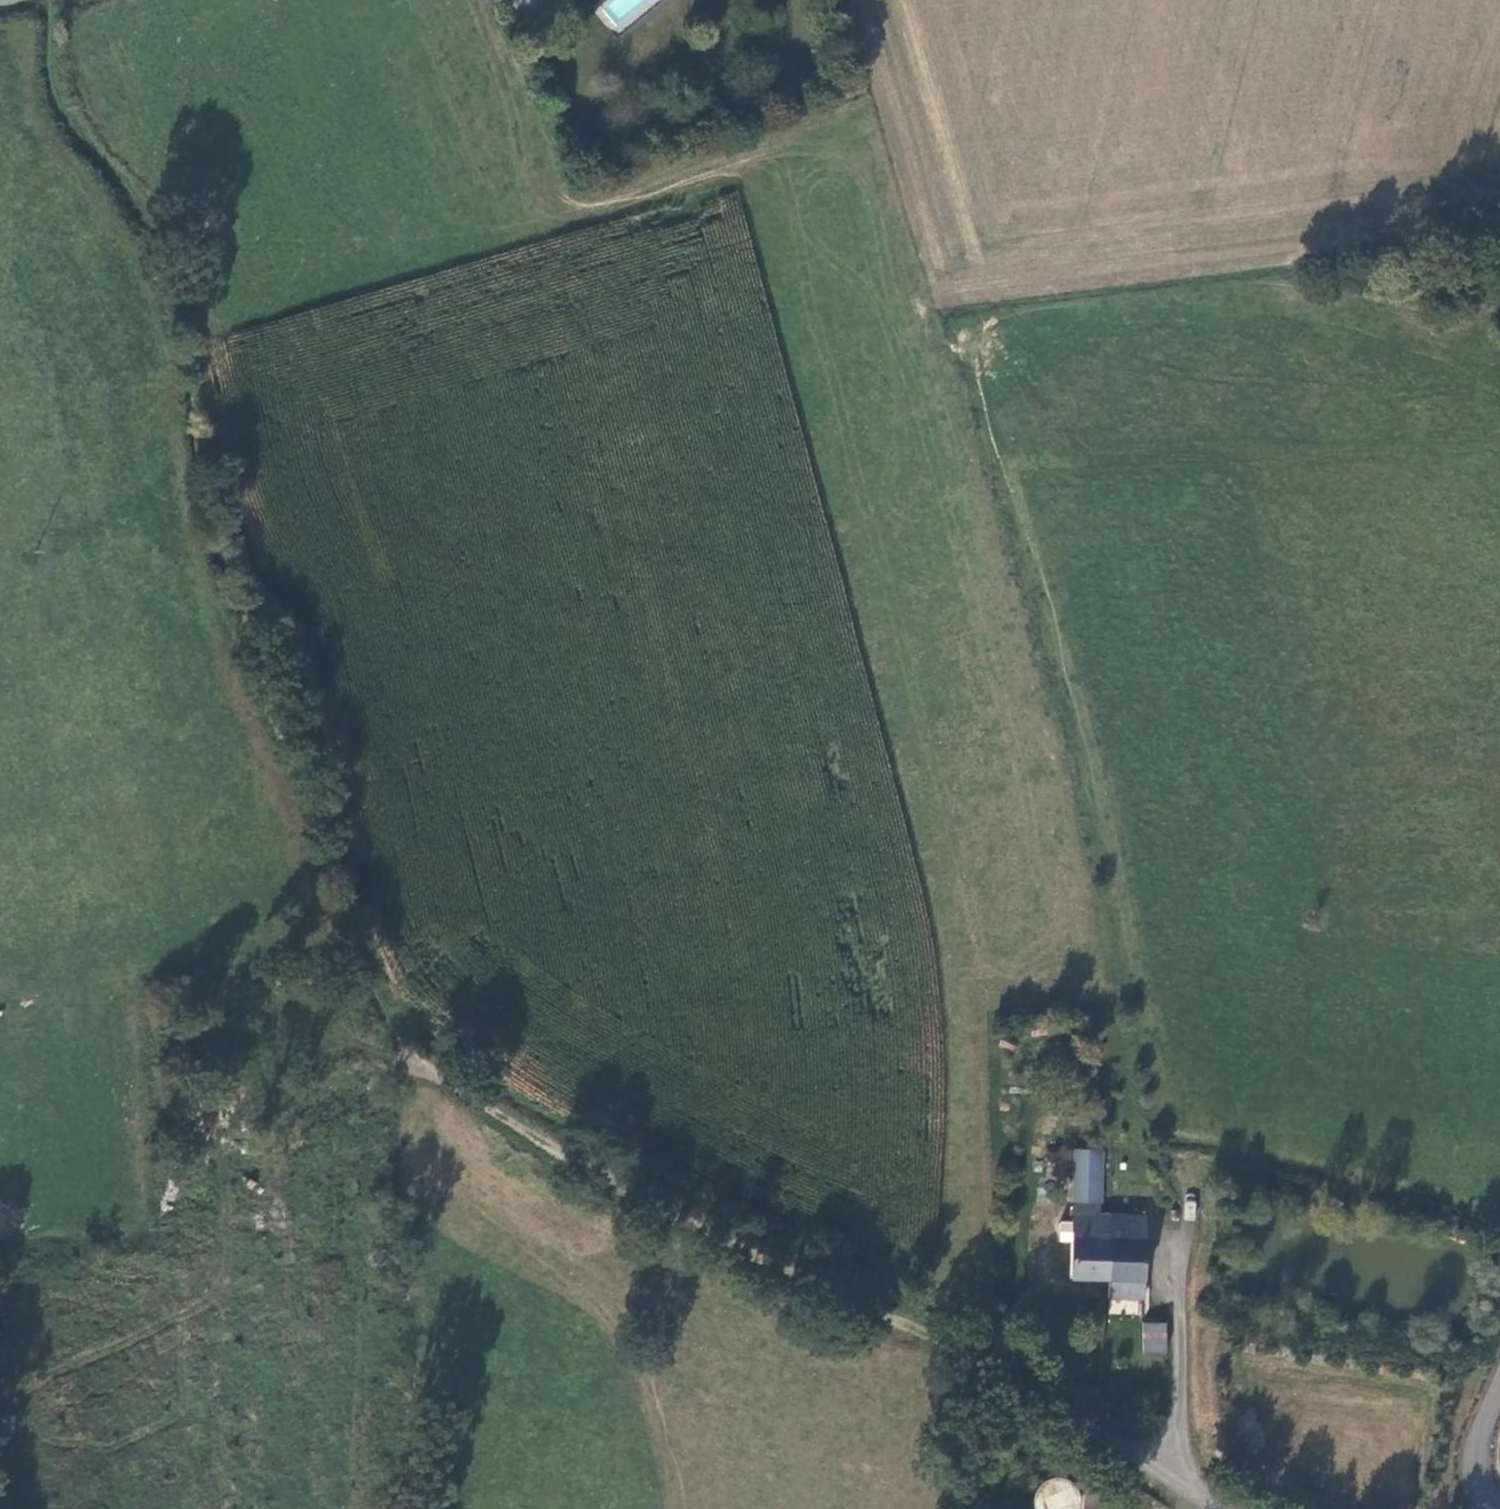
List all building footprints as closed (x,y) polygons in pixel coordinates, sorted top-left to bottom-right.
[(1101,1152),(1075,1151),(1073,1202),(1099,1203),(1101,1152)] [(1070,1278),(1109,1279),(1109,1215),(1099,1215),(1099,1203),(1073,1202),(1070,1278)] [(1144,1216),(1109,1215),(1109,1279),(1144,1280),(1144,1270),(1144,1245),(1144,1216)] [(1144,1352),(1165,1352),(1165,1321),(1144,1321),(1144,1352)] [(1060,1478),(1048,1478),(1038,1483),(1032,1493),(1031,1505),(1033,1508),(1075,1508),(1077,1505),(1076,1493),(1070,1483),(1060,1478)] [(1118,1497),(1083,1494),(1081,1508),(1117,1508),(1118,1497)]
